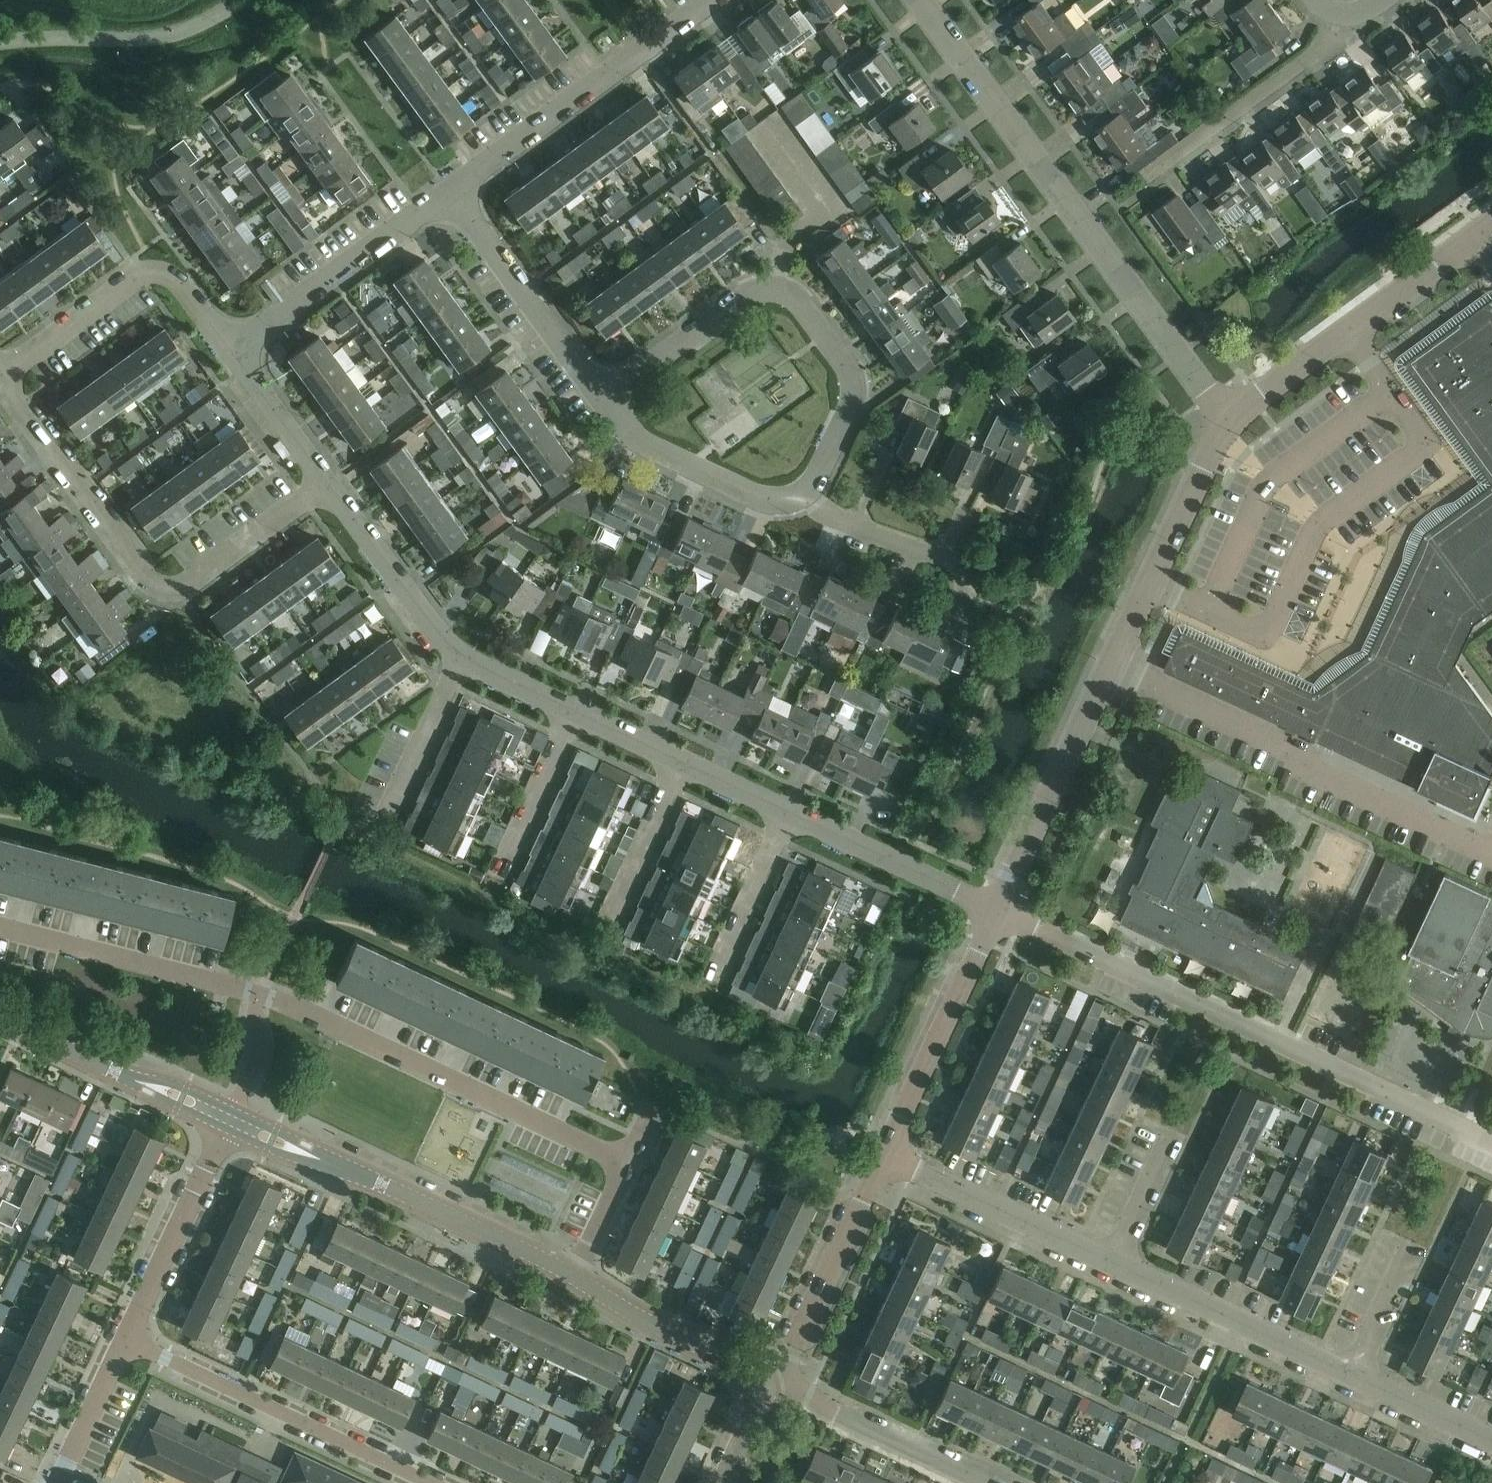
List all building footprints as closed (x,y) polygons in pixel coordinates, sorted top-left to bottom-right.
[(427,0),(417,0),(413,3),(420,12),(430,5),(427,0)] [(452,2),(451,0),(436,0),(443,10),(452,2)] [(525,0),(491,0),(484,6),(497,24),(526,2),(525,0)] [(757,14),(778,43),(785,52),(800,42),(816,30),(800,8),(790,16),(778,0),(777,0),(757,14)] [(821,16),(824,14),(830,22),(837,16),(831,8),(843,0),(810,0),(821,16)] [(1053,20),(1040,3),(1044,0),(1030,0),(1035,6),(1012,23),(1025,41),(1053,20)] [(1204,5),(1211,15),(1215,12),(1232,0),(1201,0),(1204,5)] [(1237,0),(1232,0),(1215,12),(1222,22),(1234,14),(1248,33),(1277,12),(1268,0),(1252,0),(1242,7),(1237,0)] [(1478,0),(1451,0),(1474,31),(1491,19),(1491,1),(1484,7),(1478,0)] [(452,2),(443,10),(449,19),(459,11),(452,2)] [(539,19),(526,2),(497,24),(510,41),(539,19)] [(1121,16),(1128,27),(1141,17),(1134,6),(1121,16)] [(1453,30),(1437,9),(1417,24),(1440,55),(1460,41),(1467,51),(1478,43),(1463,23),(1453,30)] [(1065,12),(1053,20),(1025,41),(1038,59),(1061,42),(1068,52),(1089,37),(1089,36),(1082,27),(1078,30),(1065,12)] [(1277,12),(1248,33),(1256,44),(1240,56),(1253,73),(1277,55),(1271,46),(1291,31),(1277,12)] [(739,53),(740,55),(755,75),(772,62),(765,53),(778,43),(757,14),(737,30),(749,46),(739,53)] [(1180,35),(1165,14),(1153,23),(1167,44),(1180,35)] [(378,56),(408,34),(395,16),(365,38),(378,56)] [(539,19),(510,41),(523,59),(552,37),(539,19)] [(440,39),(450,31),(443,22),(433,30),(440,39)] [(849,48),(830,22),(817,31),(836,57),(849,48)] [(468,45),(478,37),(471,28),(461,36),(468,45)] [(1287,54),(1306,39),(1299,30),(1279,44),(1287,54)] [(450,31),(440,39),(446,48),(456,41),(450,31)] [(421,51),(408,34),(378,56),(391,74),(421,51)] [(1418,55),(1403,34),(1384,49),(1407,80),(1426,66),(1433,76),(1443,68),(1428,48),(1418,55)] [(1149,49),(1154,49),(1158,46),(1159,41),(1156,37),(1151,36),(1147,39),(1146,45),(1149,49)] [(485,46),(478,37),(468,45),(475,54),(485,46)] [(565,55),(552,37),(523,59),(536,77),(565,55)] [(1075,61),(1053,78),(1066,96),(1104,69),(1091,51),(1097,47),(1096,46),(1090,37),(1089,37),(1068,52),(1075,61)] [(716,44),(696,59),(717,89),(737,74),(744,84),(755,76),(755,75),(740,55),(730,63),(716,44)] [(900,79),(879,51),(870,58),(863,49),(834,70),(850,91),(859,84),(871,100),(900,79)] [(434,69),(421,51),(391,74),(404,91),(434,69)] [(568,87),(589,73),(576,52),(554,66),(568,87)] [(465,74),(475,66),(468,57),(458,64),(465,74)] [(1196,66),(1189,57),(1183,61),(1190,71),(1196,66)] [(723,97),(717,89),(696,59),(674,76),(688,95),(679,101),(694,122),(705,114),(703,111),(723,97)] [(494,80),(504,72),(497,63),(487,71),(494,80)] [(475,66),(465,74),(472,83),(482,75),(475,66)] [(1344,83),(1367,114),(1363,117),(1368,124),(1371,128),(1391,113),(1390,112),(1404,102),(1389,82),(1379,89),(1364,68),(1344,83)] [(447,87),(434,69),(404,91),(418,109),(447,87)] [(1114,83),(1104,69),(1066,96),(1079,114),(1102,98),(1109,107),(1130,92),(1120,79),(1114,83)] [(266,122),(304,94),(290,75),(282,80),(275,71),(244,93),(265,121),(266,122)] [(504,72),(494,80),(500,89),(510,81),(504,72)] [(1131,75),(1122,82),(1129,92),(1138,85),(1131,75)] [(1244,76),(1240,79),(1239,85),(1242,90),(1250,84),(1244,76)] [(773,101),(783,94),(772,77),(762,84),(773,101)] [(1465,96),(1475,109),(1491,97),(1481,85),(1465,96)] [(447,87),(418,109),(431,127),(460,105),(447,87)] [(1116,117),(1093,134),(1106,152),(1135,131),(1127,121),(1148,106),(1135,88),(1130,92),(1109,107),(1116,117)] [(1343,110),(1327,89),(1308,104),(1331,136),(1341,129),(1343,131),(1354,133),(1368,124),(1363,117),(1353,103),(1343,110)] [(501,102),(494,93),(485,100),(491,109),(501,102)] [(788,116),(808,103),(800,93),(781,107),(788,116)] [(304,94),(266,122),(278,138),(282,135),(283,136),(321,109),(313,97),(309,100),(304,94)] [(647,96),(629,109),(650,138),(668,125),(647,96)] [(1463,96),(1451,105),(1458,115),(1470,105),(1463,96)] [(808,103),(788,116),(795,126),(814,112),(808,103)] [(933,126),(918,104),(900,117),(891,104),(868,121),(877,134),(889,125),(905,147),(933,126)] [(460,105),(431,127),(444,144),(473,122),(460,105)] [(328,118),(321,109),(283,136),(290,146),(296,142),(302,150),(330,130),(324,121),(328,118)] [(650,138),(629,109),(611,122),(633,151),(650,138)] [(814,112),(795,126),(805,140),(825,126),(814,112)] [(747,131),(757,124),(750,113),(740,120),(747,131)] [(1323,155),(1323,156),(1334,149),(1318,128),(1308,135),(1293,115),(1274,129),(1297,161),(1299,160),(1302,165),(1309,166),(1323,155)] [(14,119),(0,129),(0,150),(14,170),(30,191),(44,181),(32,165),(30,167),(22,156),(34,148),(41,159),(56,148),(38,124),(25,134),(14,119)] [(633,151),(611,122),(594,135),(615,164),(621,173),(630,166),(624,157),(633,151)] [(1106,152),(1119,170),(1148,149),(1152,146),(1151,146),(1158,141),(1145,124),(1135,131),(1106,152)] [(196,143),(207,136),(199,125),(188,132),(196,143)] [(237,143),(247,136),(239,126),(230,133),(237,143)] [(825,126),(805,140),(816,155),(835,141),(825,126)] [(330,130),(302,150),(308,158),(303,162),(310,172),(315,168),(343,147),(330,130)] [(1158,141),(1151,146),(1152,146),(1158,156),(1179,141),(1172,131),(1158,141)] [(732,157),(752,143),(745,133),(725,148),(732,157)] [(594,135),(576,147),(597,177),(615,164),(594,135)] [(232,146),(225,136),(216,143),(223,153),(232,146)] [(247,136),(237,143),(244,151),(253,144),(247,136)] [(195,173),(189,166),(199,159),(185,139),(155,160),(162,169),(152,176),(166,195),(195,173)] [(835,141),(816,155),(823,165),(842,150),(835,141)] [(752,143),(732,157),(739,167),(759,153),(752,143)] [(1277,164),(1262,143),(1242,157),(1266,189),(1276,181),(1281,188),(1286,189),(1302,177),(1287,156),(1277,164)] [(239,155),(232,146),(223,153),(229,162),(239,155)] [(969,175),(948,146),(926,162),(919,153),(898,168),(913,189),(927,179),(940,196),(969,175)] [(343,147),(315,168),(328,186),(356,165),(343,147)] [(576,147),(558,160),(580,189),(597,177),(576,147)] [(0,150),(0,174),(3,178),(14,170),(0,150)] [(694,159),(687,150),(677,157),(685,167),(694,159)] [(842,150),(823,165),(830,175),(849,160),(842,150)] [(766,163),(759,153),(739,167),(746,177),(766,163)] [(1396,163),(1390,154),(1381,161),(1388,169),(1396,163)] [(702,178),(717,170),(709,155),(694,163),(702,178)] [(1330,174),(1346,166),(1341,156),(1325,165),(1330,174)] [(558,160),(541,173),(562,202),(580,189),(558,160)] [(857,170),(849,160),(830,175),(837,184),(857,170)] [(263,178),(273,171),(266,161),(256,168),(263,178)] [(766,163),(746,177),(754,187),(773,172),(766,163)] [(356,165),(328,186),(341,204),(369,183),(356,165)] [(1206,180),(1193,190),(1206,208),(1207,210),(1213,206),(1221,217),(1240,203),(1243,208),(1250,210),(1255,206),(1263,215),(1273,208),(1251,178),(1241,185),(1226,165),(1206,179),(1206,180)] [(651,177),(658,187),(667,180),(660,170),(651,177)] [(864,180),(857,170),(837,184),(844,194),(864,180)] [(273,171),(263,178),(270,187),(279,180),(273,171)] [(251,172),(242,179),(249,189),(258,182),(251,172)] [(773,172),(754,187),(761,196),(780,182),(773,172)] [(195,173),(166,195),(179,213),(216,185),(217,184),(210,174),(200,181),(195,173)] [(562,202),(541,173),(523,186),(544,215),(562,202)] [(53,185),(59,180),(54,174),(48,179),(53,185)] [(689,174),(680,180),(687,190),(696,184),(689,174)] [(1354,200),(1365,193),(1353,176),(1343,184),(1354,200)] [(658,187),(651,177),(642,184),(649,194),(658,187)] [(687,190),(680,180),(671,187),(678,197),(687,190)] [(864,180),(844,194),(852,204),(871,189),(864,180)] [(258,182),(249,189),(255,197),(265,190),(258,182)] [(780,182),(761,196),(768,206),(787,192),(780,182)] [(229,203),(216,185),(179,213),(192,230),(229,203)] [(544,215),(523,186),(505,199),(526,228),(544,215)] [(871,189),(852,204),(858,213),(878,198),(871,189)] [(35,199),(28,190),(0,211),(0,213),(6,221),(35,200),(35,199)] [(787,192),(768,206),(775,216),(794,201),(787,192)] [(816,208),(808,192),(795,199),(803,215),(816,208)] [(43,201),(50,211),(60,204),(52,194),(43,201)] [(616,203),(624,212),(633,206),(625,196),(616,203)] [(986,197),(970,209),(961,196),(938,213),(954,235),(964,228),(972,240),(999,220),(992,210),(994,208),(986,197)] [(299,207),(291,197),(282,204),(289,213),(299,207)] [(1195,216),(1180,197),(1156,214),(1181,248),(1205,231),(1214,244),(1226,236),(1207,210),(1206,208),(1195,216)] [(654,199),(645,206),(652,216),(662,209),(654,199)] [(50,211),(43,201),(34,208),(41,218),(50,211)] [(725,202),(707,215),(728,245),(746,232),(725,202)] [(242,221),(229,203),(192,230),(205,248),(234,227),(242,221)] [(624,212),(616,203),(607,209),(615,219),(624,212)] [(1319,203),(1309,210),(1318,223),(1328,216),(1319,203)] [(652,216),(645,206),(635,213),(642,221),(643,223),(652,216)] [(275,224),(285,217),(277,207),(268,214),(275,224)] [(299,207),(289,213),(296,222),(296,221),(306,235),(315,228),(299,207)] [(884,238),(895,230),(881,212),(871,219),(884,238)] [(728,245),(707,215),(689,228),(711,258),(728,245)] [(291,226),(285,217),(275,224),(282,233),(291,226)] [(17,220),(8,227),(16,237),(25,230),(17,220)] [(66,234),(88,264),(106,251),(84,221),(66,234)] [(582,228),(589,238),(598,231),(590,221),(582,228)] [(619,225),(610,231),(617,241),(627,234),(626,233),(619,225)] [(825,238),(831,246),(816,257),(831,277),(856,258),(867,251),(860,241),(849,249),(843,240),(848,236),(841,226),(825,238)] [(8,227),(0,233),(0,235),(6,244),(16,237),(8,227)] [(234,227),(205,248),(218,266),(247,245),(234,227)] [(589,238),(582,228),(573,235),(580,245),(589,238)] [(711,258),(689,228),(672,241),(693,271),(711,258)] [(902,240),(895,230),(884,238),(892,248),(902,240)] [(617,241),(610,231),(601,238),(608,248),(617,241)] [(88,264),(66,234),(49,247),(71,277),(88,264)] [(672,241),(654,254),(676,284),(693,271),(672,241)] [(1039,271),(1019,243),(1003,254),(996,244),(976,259),(990,278),(999,271),(1013,290),(1039,271)] [(260,263),(247,245),(218,266),(231,284),(260,263)] [(71,277),(49,247),(32,260),(53,289),(71,277)] [(545,255),(553,264),(562,258),(555,248),(545,255)] [(575,257),(582,267),(592,260),(584,250),(575,257)] [(654,254),(636,267),(658,296),(676,284),(654,254)] [(582,267),(575,257),(566,264),(573,273),(582,267)] [(856,258),(831,277),(845,297),(871,278),(856,258)] [(32,260),(14,273),(36,302),(53,289),(32,260)] [(408,299),(437,278),(424,260),(395,282),(408,299)] [(912,277),(923,270),(916,260),(905,268),(912,277)] [(636,267),(619,280),(640,309),(658,296),(636,267)] [(930,280),(923,270),(912,277),(920,288),(930,280)] [(14,273),(0,283),(0,290),(19,315),(36,302),(14,273)] [(411,323),(420,316),(421,317),(450,296),(437,278),(408,299),(408,300),(399,307),(411,323)] [(878,287),(871,278),(845,297),(859,316),(885,297),(895,290),(887,280),(878,287)] [(619,280),(601,292),(623,322),(640,309),(619,280)] [(0,290),(0,327),(1,328),(19,315),(0,290)] [(1074,318),(1056,294),(1043,303),(1034,290),(1002,313),(1013,329),(1019,324),(1035,346),(1074,318)] [(623,322),(601,292),(583,305),(605,335),(623,322)] [(940,316),(955,305),(946,292),(930,303),(940,316)] [(463,314),(450,296),(421,317),(434,335),(463,314)] [(885,297),(859,316),(873,336),(899,317),(900,317),(908,311),(900,301),(892,307),(885,297)] [(1459,324),(1405,363),(1491,481),(1491,299),(1459,324)] [(344,300),(334,307),(342,317),(351,310),(344,300)] [(965,318),(955,305),(940,316),(949,329),(965,318)] [(373,325),(383,317),(376,308),(366,315),(373,325)] [(354,310),(354,311),(345,317),(352,326),(361,320),(354,310)] [(463,314),(434,335),(447,353),(476,331),(463,314)] [(383,317),(373,325),(380,334),(390,326),(383,317)] [(913,335),(900,317),(899,317),(873,336),(887,354),(913,335)] [(923,328),(913,335),(887,354),(902,374),(928,355),(920,345),(929,338),(923,328)] [(164,330),(146,343),(168,372),(185,359),(164,330)] [(436,361),(449,378),(460,370),(466,379),(483,367),(477,358),(489,349),(476,331),(447,353),(436,361)] [(328,347),(320,336),(290,358),(303,376),(333,354),(339,349),(334,342),(328,347)] [(370,354),(380,347),(373,337),(363,344),(370,354)] [(168,372),(146,343),(129,356),(150,385),(168,372)] [(399,360),(409,353),(402,343),(392,350),(399,360)] [(1104,368),(1087,343),(1058,363),(1051,352),(1025,370),(1038,390),(1064,372),(1075,388),(1104,368)] [(380,347),(370,354),(377,363),(387,356),(380,347)] [(416,362),(409,353),(399,360),(405,369),(416,362)] [(333,354),(303,376),(316,394),(346,372),(333,354)] [(150,385),(129,356),(111,368),(133,398),(150,385)] [(111,368),(94,381),(115,411),(133,398),(111,368)] [(359,390),(346,372),(316,394),(329,411),(359,390)] [(395,388),(406,381),(399,372),(389,379),(395,388)] [(505,372),(476,393),(489,411),(518,390),(505,372)] [(953,388),(962,393),(970,380),(962,375),(953,388)] [(418,386),(425,396),(435,388),(428,379),(418,386)] [(94,381),(76,394),(98,423),(115,411),(94,381)] [(203,381),(194,387),(201,397),(210,391),(203,381)] [(406,381),(395,388),(402,397),(412,391),(406,381)] [(1009,403),(1018,395),(1009,383),(999,390),(1009,403)] [(372,408),(359,390),(329,411),(342,429),(372,408)] [(518,390),(489,411),(502,429),(531,407),(518,390)] [(76,394),(59,407),(80,437),(98,423),(76,394)] [(941,413),(930,408),(907,397),(896,421),(907,427),(896,451),(920,463),(936,428),(934,427),(941,413)] [(167,407),(175,417),(184,410),(176,400),(167,407)] [(205,403),(196,410),(204,420),(213,413),(205,403)] [(175,417),(167,407),(158,414),(166,424),(175,417)] [(544,425),(531,407),(502,429),(515,447),(544,425)] [(372,408),(342,429),(355,447),(385,425),(372,408)] [(204,420),(196,410),(187,417),(194,427),(204,420)] [(442,417),(449,426),(459,419),(452,410),(442,417)] [(1058,422),(1049,411),(1040,418),(1048,429),(1058,422)] [(426,430),(435,424),(429,415),(412,427),(418,436),(426,430)] [(998,450),(1008,428),(1011,421),(996,415),(983,443),(998,450)] [(436,423),(435,424),(426,430),(432,438),(442,431),(436,423)] [(557,443),(544,425),(515,447),(527,464),(528,464),(557,443)] [(142,426),(133,433),(140,442),(149,436),(142,426)] [(1008,428),(998,450),(989,469),(1002,475),(992,496),(1015,507),(1030,474),(1017,468),(1031,438),(1008,428)] [(170,429),(161,436),(169,445),(178,439),(170,429)] [(238,429),(219,442),(241,471),(259,458),(238,429)] [(456,449),(442,431),(432,438),(446,457),(456,449)] [(140,442),(133,433),(124,439),(131,449),(140,442)] [(169,445),(161,436),(152,442),(160,452),(169,445)] [(468,454),(478,446),(471,437),(461,444),(468,454)] [(966,484),(982,452),(955,440),(940,472),(966,484)] [(219,442),(202,455),(224,484),(241,471),(219,442)] [(528,464),(527,464),(521,468),(527,476),(533,472),(541,482),(570,461),(557,443),(528,464)] [(478,446),(468,454),(475,463),(485,456),(478,446)] [(384,487),(414,466),(401,448),(372,470),(384,487)] [(106,452),(97,459),(104,469),(113,462),(106,452)] [(136,454),(126,461),(134,471),(143,464),(136,454)] [(17,485),(10,475),(24,464),(18,455),(4,465),(0,459),(0,497),(17,485)] [(224,484),(202,455),(185,468),(206,497),(224,484)] [(134,471),(126,461),(117,468),(125,478),(134,471)] [(414,466),(384,487),(397,505),(427,484),(414,466)] [(452,478),(458,486),(464,481),(465,482),(475,475),(468,466),(452,478)] [(206,497),(185,468),(167,481),(189,510),(206,497)] [(493,488),(503,481),(496,472),(486,479),(493,488)] [(465,482),(472,491),(481,484),(475,475),(465,482)] [(603,518),(607,510),(631,521),(646,488),(622,477),(616,490),(605,485),(592,513),(603,518)] [(47,479),(39,484),(46,493),(53,488),(47,479)] [(189,510),(167,481),(150,493),(172,523),(189,510)] [(503,481),(493,488),(500,497),(509,491),(503,481)] [(597,489),(586,483),(573,492),(591,501),(597,489)] [(0,497),(0,535),(4,541),(8,538),(41,514),(32,503),(46,493),(39,484),(25,495),(17,485),(0,497)] [(427,484),(397,505),(410,523),(440,501),(427,484)] [(1201,640),(1183,632),(1174,651),(1173,651),(1165,670),(1420,788),(1476,814),(1491,779),(1491,778),(1491,713),(1456,664),(1475,624),(1491,611),(1491,485),(1426,533),(1371,653),(1316,693),(1201,640)] [(646,548),(658,553),(671,525),(659,520),(669,499),(646,488),(631,521),(644,527),(640,535),(650,540),(646,548)] [(558,503),(567,507),(573,493),(573,492),(558,503)] [(172,523),(150,493),(132,507),(153,536),(172,523)] [(505,504),(512,513),(522,506),(515,497),(505,504)] [(453,519),(440,501),(410,523),(423,541),(453,519)] [(494,502),(484,509),(491,518),(500,511),(494,502)] [(525,504),(512,514),(519,523),(532,513),(525,504)] [(68,524),(75,519),(69,512),(63,516),(68,524)] [(49,525),(41,514),(8,538),(22,557),(68,524),(63,516),(62,515),(49,525)] [(687,556),(696,560),(711,528),(688,517),(681,530),(671,525),(658,553),(683,565),(687,556)] [(75,519),(68,524),(74,532),(81,527),(75,519)] [(453,519),(423,541),(436,559),(466,537),(453,519)] [(68,524),(22,557),(22,558),(36,577),(42,573),(42,572),(69,553),(61,542),(74,532),(68,524)] [(504,530),(517,539),(521,533),(517,531),(512,524),(504,530)] [(714,579),(714,580),(716,581),(725,585),(726,586),(740,558),(728,552),(734,539),(711,528),(696,560),(692,569),(714,579)] [(299,550),(321,580),(339,566),(317,537),(299,550)] [(544,546),(539,553),(547,558),(552,551),(544,546)] [(503,604),(523,577),(502,562),(506,556),(495,549),(477,573),(495,586),(489,594),(503,604)] [(740,558),(726,586),(760,601),(765,592),(780,560),(757,549),(751,563),(740,558)] [(97,563),(102,559),(96,550),(90,554),(97,563)] [(321,580),(299,550),(282,563),(303,593),(321,580)] [(77,564),(69,553),(42,572),(42,573),(57,592),(97,563),(90,554),(77,564)] [(658,555),(651,570),(661,574),(668,560),(658,555)] [(102,559),(97,563),(103,571),(108,567),(102,559)] [(765,592),(760,601),(795,617),(808,590),(816,574),(815,573),(814,576),(803,571),(780,560),(765,592)] [(103,571),(97,563),(57,592),(70,611),(97,591),(89,581),(103,571)] [(303,593),(282,563),(264,576),(286,605),(303,593)] [(647,574),(637,569),(631,580),(642,585),(647,574)] [(618,579),(607,574),(602,583),(614,589),(618,579)] [(795,652),(812,616),(833,626),(852,586),(829,575),(827,579),(816,574),(808,590),(795,617),(781,646),(795,652)] [(286,605),(264,576),(247,589),(269,618),(286,605)] [(523,577),(503,604),(517,613),(523,605),(542,618),(554,594),(555,592),(555,591),(548,586),(543,591),(523,577)] [(711,591),(720,595),(725,585),(716,581),(711,591)] [(554,594),(542,618),(562,628),(557,637),(573,644),(591,605),(592,604),(577,597),(572,607),(564,603),(566,598),(567,599),(572,588),(561,583),(556,593),(555,592),(554,594)] [(833,626),(832,629),(854,639),(855,637),(867,642),(880,614),(869,609),(875,596),(852,586),(833,626)] [(126,589),(120,593),(125,601),(131,596),(126,589)] [(247,589),(230,602),(251,631),(269,618),(247,589)] [(356,589),(346,596),(353,605),(363,598),(356,589)] [(97,591),(70,611),(61,618),(75,638),(85,631),(125,601),(120,593),(119,593),(106,603),(97,591)] [(125,601),(85,631),(99,650),(94,654),(101,665),(131,643),(124,632),(126,631),(118,620),(131,610),(125,601)] [(251,631),(230,602),(212,615),(233,645),(251,631)] [(718,603),(711,616),(721,621),(728,608),(718,603)] [(616,617),(591,605),(573,644),(587,651),(592,642),(611,651),(624,625),(614,620),(616,617)] [(627,624),(635,628),(644,609),(635,605),(627,624)] [(687,620),(692,609),(684,605),(679,616),(687,620)] [(882,639),(906,650),(921,618),(897,607),(891,619),(880,614),(867,642),(878,648),(882,639)] [(329,608),(320,615),(327,624),(336,618),(329,608)] [(358,612),(349,618),(356,628),(365,621),(358,612)] [(318,631),(327,624),(320,615),(311,622),(318,631)] [(778,617),(769,637),(782,643),(792,623),(778,617)] [(349,618),(340,625),(346,634),(356,628),(349,618)] [(936,675),(949,647),(938,641),(944,629),(921,618),(906,650),(929,661),(925,669),(936,675)] [(530,648),(541,653),(551,630),(539,625),(530,648)] [(634,630),(624,625),(611,651),(630,660),(626,669),(641,677),(655,647),(631,636),(634,630)] [(293,635),(285,640),(292,650),(301,643),(294,634),(293,635)] [(390,636),(372,650),(394,680),(413,666),(390,636)] [(323,637),(314,644),(321,653),(330,647),(323,637)] [(285,640),(276,647),(283,656),(292,650),(285,640)] [(658,640),(655,647),(641,677),(656,684),(660,675),(679,684),(691,657),(692,656),(658,640)] [(314,644),(305,650),(312,660),(321,653),(314,644)] [(372,650),(355,662),(377,693),(394,680),(372,650)] [(682,706),(705,717),(720,687),(708,681),(711,673),(700,668),(703,662),(692,656),(691,657),(679,684),(690,689),(682,706)] [(257,676),(266,669),(259,660),(250,666),(257,676)] [(289,662),(280,669),(286,678),(295,672),(289,662)] [(377,693),(355,662),(337,675),(360,705),(377,693)] [(88,664),(77,672),(83,681),(95,672),(88,664)] [(278,685),(286,678),(280,669),(271,675),(278,685)] [(736,712),(748,718),(764,683),(764,682),(766,677),(753,671),(746,684),(749,685),(743,698),(720,687),(705,717),(728,728),(736,712)] [(337,675),(320,688),(342,718),(360,705),(337,675)] [(748,718),(758,723),(751,739),(774,750),(789,719),(765,708),(772,694),(770,693),(773,687),(764,683),(748,718)] [(842,696),(876,712),(882,700),(848,683),(842,696)] [(320,688),(303,701),(325,731),(342,718),(320,688)] [(325,731),(303,701),(284,715),(307,745),(325,731)] [(805,745),(816,750),(829,722),(795,706),(789,719),(774,750),(797,762),(805,745)] [(942,726),(946,716),(931,709),(927,719),(942,726)] [(495,714),(491,721),(481,716),(471,736),(503,752),(512,757),(525,728),(495,714)] [(456,720),(453,728),(464,733),(467,726),(456,720)] [(828,755),(819,772),(843,783),(858,752),(834,741),(841,727),(829,722),(816,750),(828,755)] [(453,728),(449,736),(449,737),(460,742),(464,733),(453,728)] [(542,749),(549,735),(538,730),(531,744),(542,749)] [(465,749),(461,757),(494,772),(503,752),(471,736),(465,749)] [(858,752),(843,783),(866,794),(874,777),(885,783),(898,756),(886,751),(880,763),(868,757),(871,752),(869,747),(862,744),(858,752)] [(448,764),(447,766),(448,766),(444,774),(452,778),(452,777),(484,793),(494,772),(461,757),(456,767),(448,764)] [(588,779),(584,789),(616,805),(631,773),(602,760),(597,771),(593,769),(588,779)] [(434,769),(444,774),(448,766),(447,766),(437,761),(434,769)] [(444,774),(434,769),(430,777),(441,782),(444,774)] [(1171,781),(1156,813),(1152,821),(1160,825),(1147,854),(1151,855),(1139,882),(1135,880),(1130,890),(1134,892),(1120,920),(1284,997),(1308,946),(1307,946),(1304,952),(1286,944),(1289,937),(1223,906),(1224,905),(1222,905),(1222,906),(1214,902),(1214,901),(1213,900),(1213,901),(1206,882),(1206,881),(1207,880),(1199,877),(1203,868),(1207,870),(1215,851),(1236,861),(1254,821),(1231,810),(1241,789),(1203,771),(1193,792),(1171,781)] [(569,773),(566,781),(576,786),(580,778),(569,773)] [(452,777),(452,778),(442,797),(475,813),(484,793),(452,777)] [(566,781),(562,789),(572,795),(576,786),(566,781)] [(616,805),(584,789),(574,810),(606,825),(616,805)] [(475,813),(442,797),(433,818),(465,833),(475,813)] [(429,807),(418,801),(415,809),(425,814),(429,807)] [(415,809),(411,816),(411,818),(421,823),(425,814),(415,809)] [(574,810),(565,830),(597,846),(606,825),(574,810)] [(716,815),(712,825),(701,820),(691,840),(724,856),(738,825),(739,826),(740,825),(715,813),(715,814),(716,815)] [(550,814),(546,822),(557,827),(561,819),(550,814)] [(465,833),(433,818),(423,838),(455,854),(465,833)] [(492,822),(483,840),(496,846),(505,828),(492,822)] [(546,822),(543,829),(543,830),(553,835),(557,827),(546,822)] [(677,824),(677,825),(673,832),(684,837),(688,829),(677,824)] [(628,825),(624,833),(633,837),(637,829),(628,825)] [(565,830),(555,850),(587,866),(597,846),(565,830)] [(673,832),(670,840),(669,841),(680,846),(684,837),(673,832)] [(619,843),(628,847),(632,837),(624,833),(619,843)] [(23,890),(35,844),(0,835),(0,884),(23,890)] [(724,856),(691,840),(682,861),(714,876),(724,856)] [(35,844),(23,890),(51,897),(51,899),(52,899),(51,901),(60,903),(61,901),(62,901),(62,900),(90,907),(101,861),(35,844)] [(587,866),(555,850),(546,871),(578,886),(587,866)] [(612,853),(608,861),(619,867),(623,858),(612,853)] [(531,854),(528,862),(538,867),(542,859),(531,854)] [(1384,943),(1417,873),(1385,858),(1353,928),(1384,943)] [(101,861),(90,907),(117,914),(117,916),(117,917),(126,920),(127,918),(128,917),(156,924),(168,878),(101,861)] [(682,861),(672,881),(705,897),(714,876),(682,861)] [(795,880),(791,889),(798,892),(798,891),(831,906),(831,908),(847,915),(848,914),(845,913),(855,893),(842,887),(840,886),(845,876),(847,877),(847,876),(816,861),(815,863),(817,864),(813,872),(812,871),(812,873),(808,871),(802,884),(795,880)] [(528,862),(524,870),(524,871),(534,876),(538,867),(528,862)] [(658,865),(654,873),(665,878),(669,870),(658,865)] [(473,868),(469,876),(481,881),(484,873),(473,868)] [(1114,887),(1121,872),(1112,868),(1105,883),(1114,887)] [(546,871),(536,892),(531,903),(553,914),(558,903),(568,907),(578,886),(546,871)] [(654,873),(651,880),(650,881),(661,886),(665,878),(654,873)] [(1394,983),(1411,996),(1412,994),(1425,1001),(1428,995),(1457,1008),(1491,934),(1491,895),(1491,894),(1446,873),(1409,951),(1412,953),(1399,981),(1395,980),(1394,983)] [(604,874),(598,885),(608,890),(614,879),(604,874)] [(795,880),(784,875),(780,884),(791,889),(795,880)] [(234,895),(168,878),(156,924),(183,931),(182,932),(183,933),(183,934),(192,937),(192,935),(193,935),(194,933),(222,941),(234,895)] [(672,881),(663,901),(695,917),(705,897),(672,881)] [(791,889),(780,884),(776,891),(787,896),(791,889)] [(877,890),(872,901),(884,907),(889,895),(877,890)] [(798,892),(789,912),(822,927),(831,908),(831,906),(798,891),(798,892)] [(646,918),(653,922),(686,937),(695,917),(663,901),(658,911),(650,907),(649,910),(650,911),(646,918)] [(639,905),(635,913),(646,918),(650,911),(649,910),(639,905)] [(772,929),(779,933),(779,932),(812,948),(822,927),(789,912),(784,921),(776,918),(775,920),(772,929)] [(635,913),(632,920),(631,922),(642,927),(646,918),(635,913)] [(584,915),(579,926),(589,931),(594,920),(584,915)] [(775,920),(765,916),(761,924),(772,929),(775,920)] [(653,922),(649,932),(643,943),(676,958),(686,937),(653,922)] [(772,929),(761,924),(757,932),(768,937),(772,929)] [(779,932),(779,933),(770,952),(803,967),(812,948),(779,932)] [(1425,1001),(1424,1005),(1423,1005),(1451,1025),(1447,1032),(1448,1033),(1451,1029),(1461,1034),(1459,1038),(1461,1039),(1465,1032),(1471,1034),(1478,1036),(1485,1038),(1488,1038),(1490,1038),(1491,1037),(1491,934),(1457,1008),(1428,995),(1425,1001)] [(356,939),(336,982),(363,994),(362,996),(363,996),(362,998),(371,1002),(371,1000),(372,1000),(373,999),(398,1010),(418,968),(356,939)] [(803,967),(770,952),(761,972),(793,988),(803,967)] [(742,964),(753,969),(757,961),(746,956),(742,964)] [(753,969),(742,964),(738,973),(749,978),(753,969)] [(418,968),(398,1010),(424,1023),(423,1024),(424,1025),(424,1026),(432,1030),(433,1029),(434,1029),(434,1027),(435,1027),(459,1039),(480,996),(418,968)] [(751,993),(733,984),(728,995),(753,1007),(758,997),(783,1009),(793,988),(761,972),(751,993)] [(846,987),(849,981),(835,974),(832,981),(845,987),(846,987)] [(842,994),(845,987),(832,981),(829,987),(842,994)] [(1017,982),(1006,1005),(1038,1020),(1049,996),(1017,982)] [(480,996),(459,1039),(486,1051),(485,1053),(486,1053),(485,1055),(494,1059),(494,1057),(495,1058),(496,1056),(521,1068),(542,1025),(480,996)] [(822,1001),(817,1012),(831,1018),(836,1008),(822,1001)] [(1038,1020),(1006,1005),(995,1028),(1027,1043),(1038,1020)] [(1081,1028),(1092,1033),(1098,1019),(1088,1013),(1081,1028)] [(1070,1035),(1076,1021),(1065,1016),(1058,1030),(1070,1035)] [(542,1025),(521,1068),(547,1080),(546,1081),(547,1082),(546,1083),(555,1087),(556,1086),(557,1085),(584,1097),(604,1054),(542,1025)] [(995,1028),(985,1051),(1017,1066),(1027,1043),(995,1028)] [(1119,1029),(1108,1053),(1140,1068),(1151,1044),(1119,1029)] [(1070,1035),(1058,1030),(1052,1043),(1063,1049),(1070,1035)] [(1065,1061),(1077,1066),(1083,1052),(1072,1047),(1065,1061)] [(1017,1066),(985,1051),(974,1074),(1006,1089),(1017,1066)] [(1108,1053),(1097,1076),(1129,1091),(1140,1068),(1108,1053)] [(1077,1066),(1065,1061),(1059,1075),(1070,1080),(1077,1066)] [(1043,1062),(1037,1076),(1048,1081),(1055,1067),(1043,1062)] [(35,1078),(12,1067),(0,1092),(0,1095),(22,1106),(35,1078)] [(974,1074),(963,1097),(995,1112),(1006,1089),(974,1074)] [(1048,1081),(1037,1076),(1031,1090),(1041,1095),(1048,1081)] [(1097,1076),(1086,1099),(1119,1114),(1129,1091),(1097,1076)] [(35,1078),(22,1106),(45,1116),(57,1089),(35,1078)] [(1243,1086),(1232,1110),(1264,1124),(1275,1101),(1243,1086)] [(57,1089),(45,1116),(67,1127),(80,1099),(57,1089)] [(1479,1092),(1473,1105),(1480,1108),(1486,1095),(1479,1092)] [(1044,1107),(1055,1112),(1062,1098),(1051,1093),(1044,1107)] [(995,1112),(963,1097),(952,1120),(984,1135),(995,1112)] [(1086,1099),(1076,1122),(1108,1137),(1119,1114),(1086,1099)] [(1022,1107),(1015,1121),(1027,1127),(1033,1113),(1022,1107)] [(1055,1112),(1044,1107),(1038,1121),(1048,1126),(1055,1112)] [(81,1128),(92,1133),(101,1115),(90,1109),(81,1128)] [(1264,1124),(1232,1110),(1221,1132),(1253,1147),(1264,1124)] [(143,1118),(139,1128),(151,1134),(155,1124),(143,1118)] [(984,1135),(952,1120),(941,1144),(973,1159),(984,1135)] [(1027,1127),(1015,1121),(1009,1135),(1020,1140),(1027,1127)] [(1076,1122),(1065,1145),(1097,1160),(1108,1137),(1076,1122)] [(1319,1122),(1313,1136),(1324,1142),(1331,1127),(1319,1122)] [(1297,1124),(1291,1137),(1302,1143),(1309,1129),(1297,1124)] [(125,1149),(154,1162),(164,1140),(151,1134),(139,1128),(135,1127),(125,1149)] [(92,1133),(81,1128),(72,1146),(83,1152),(92,1133)] [(666,1154),(695,1168),(705,1146),(677,1132),(666,1154)] [(1221,1132),(1211,1155),(1242,1170),(1253,1147),(1221,1132)] [(1291,1137),(1284,1151),(1295,1156),(1302,1143),(1291,1137)] [(1029,1139),(1023,1152),(1034,1157),(1040,1143),(1029,1139)] [(1344,1162),(1376,1177),(1387,1154),(1355,1139),(1344,1162)] [(27,1152),(5,1141),(0,1151),(22,1161),(27,1152)] [(1000,1155),(1011,1161),(1016,1149),(1005,1144),(1000,1155)] [(1097,1160),(1065,1145),(1054,1168),(1087,1183),(1097,1160)] [(125,1149),(115,1170),(144,1184),(154,1162),(125,1149)] [(27,1152),(22,1161),(52,1175),(56,1165),(27,1152)] [(61,1171),(72,1176),(80,1158),(69,1152),(61,1171)] [(1034,1157),(1023,1152),(1016,1166),(1027,1172),(1034,1157)] [(666,1154),(656,1176),(685,1189),(695,1168),(666,1154)] [(1242,1170),(1211,1155),(1200,1178),(1232,1193),(1242,1170)] [(1315,1160),(1304,1155),(1298,1168),(1309,1174),(1315,1160)] [(756,1157),(749,1171),(760,1175),(766,1162),(756,1157)] [(731,1162),(723,1181),(733,1186),(742,1167),(731,1162)] [(1376,1177),(1344,1162),(1334,1185),(1365,1200),(1376,1177)] [(1054,1168),(1044,1190),(1043,1191),(1076,1206),(1087,1183),(1054,1168)] [(1309,1174),(1298,1168),(1291,1183),(1302,1188),(1309,1174)] [(1287,1175),(1276,1169),(1269,1183),(1280,1188),(1287,1175)] [(115,1170),(105,1192),(133,1205),(144,1184),(115,1170)] [(72,1176),(61,1171),(52,1189),(63,1195),(72,1176)] [(749,1171),(741,1189),(751,1194),(760,1175),(749,1171)] [(43,1188),(47,1177),(34,1172),(30,1184),(43,1188)] [(243,1199),(271,1212),(282,1190),(253,1176),(243,1199)] [(656,1176),(646,1197),(674,1211),(685,1189),(656,1176)] [(1200,1178),(1189,1201),(1221,1216),(1232,1193),(1200,1178)] [(733,1186),(723,1181),(714,1199),(725,1204),(733,1186)] [(1280,1188),(1269,1183),(1262,1197),(1273,1202),(1280,1188)] [(1334,1185),(1323,1208),(1354,1223),(1365,1200),(1334,1185)] [(780,1208),(808,1221),(819,1199),(790,1186),(780,1208)] [(751,1194),(741,1189),(732,1208),(742,1212),(751,1194)] [(105,1192),(94,1213),(123,1227),(133,1205),(105,1192)] [(49,1195),(40,1214),(51,1219),(60,1201),(49,1195)] [(558,1213),(555,1197),(540,1199),(543,1215),(558,1213)] [(674,1211),(646,1197),(636,1219),(664,1232),(674,1211)] [(0,1204),(0,1208),(18,1216),(31,1222),(35,1213),(3,1198),(0,1204)] [(271,1212),(243,1199),(232,1220),(261,1234),(271,1212)] [(1491,1231),(1491,1203),(1483,1199),(1472,1222),(1491,1231)] [(1276,1214),(1288,1220),(1294,1206),(1283,1200),(1276,1214)] [(1221,1216),(1189,1201),(1178,1224),(1210,1239),(1221,1216)] [(306,1206),(297,1224),(308,1229),(316,1211),(306,1206)] [(711,1206),(703,1224),(713,1229),(722,1210),(711,1206)] [(0,1208),(0,1221),(13,1227),(18,1216),(0,1208)] [(808,1221),(780,1208),(769,1229),(798,1243),(808,1221)] [(1323,1208),(1312,1231),(1344,1246),(1354,1223),(1323,1208)] [(123,1227),(94,1213),(84,1235),(113,1248),(123,1227)] [(51,1219),(40,1214),(31,1233),(43,1237),(51,1219)] [(720,1232),(731,1237),(739,1219),(729,1214),(720,1232)] [(1288,1220),(1276,1214),(1270,1228),(1281,1234),(1288,1220)] [(1248,1229),(1259,1234),(1265,1220),(1255,1215),(1248,1229)] [(664,1232),(636,1219),(625,1240),(654,1254),(664,1232)] [(232,1220),(222,1242),(251,1255),(261,1234),(232,1220)] [(337,1222),(320,1258),(333,1264),(336,1256),(346,1261),(359,1232),(337,1222)] [(1472,1222),(1462,1245),(1491,1259),(1491,1231),(1472,1222)] [(308,1229),(297,1224),(288,1243),(299,1248),(308,1229)] [(713,1229),(703,1224),(694,1242),(705,1247),(713,1229)] [(1210,1239),(1178,1224),(1167,1247),(1199,1262),(1210,1239)] [(769,1229),(759,1251),(788,1264),(798,1243),(769,1229)] [(917,1229),(906,1254),(939,1269),(951,1245),(917,1229)] [(1259,1234),(1248,1229),(1241,1243),(1252,1249),(1259,1234)] [(1344,1246),(1312,1231),(1301,1254),(1333,1269),(1344,1246)] [(381,1242),(359,1232),(346,1261),(367,1271),(381,1242)] [(731,1237),(720,1232),(712,1251),(722,1256),(731,1237)] [(113,1248),(84,1235),(74,1257),(103,1270),(113,1248)] [(654,1254),(625,1240),(615,1263),(643,1276),(654,1254)] [(251,1255),(222,1242),(212,1263),(241,1277),(251,1255)] [(381,1242),(367,1271),(362,1283),(373,1288),(379,1276),(389,1281),(403,1252),(381,1242)] [(302,1245),(295,1261),(306,1266),(313,1250),(302,1245)] [(1451,1268),(1483,1283),(1491,1264),(1491,1259),(1462,1245),(1451,1268)] [(1261,1246),(1255,1260),(1266,1266),(1273,1251),(1261,1246)] [(286,1248),(277,1267),(287,1272),(296,1254),(286,1248)] [(691,1248),(683,1268),(693,1272),(702,1253),(691,1248)] [(759,1251),(749,1272),(777,1286),(788,1264),(759,1251)] [(389,1281),(390,1281),(386,1290),(396,1295),(400,1286),(411,1291),(424,1263),(403,1252),(389,1281)] [(906,1254),(895,1276),(929,1292),(939,1269),(906,1254)] [(1301,1254),(1290,1277),(1322,1292),(1333,1269),(1301,1254)] [(709,1257),(700,1275),(710,1280),(719,1262),(709,1257)] [(20,1258),(11,1276),(22,1281),(31,1263),(20,1258)] [(1266,1266),(1255,1260),(1248,1274),(1260,1280),(1266,1266)] [(1244,1266),(1243,1266),(1232,1261),(1226,1276),(1237,1281),(1244,1266)] [(212,1263),(202,1285),(231,1299),(241,1277),(212,1263)] [(446,1273),(424,1263),(411,1291),(432,1301),(446,1273)] [(287,1272),(277,1267),(268,1285),(279,1291),(287,1272)] [(986,1311),(1004,1320),(1009,1309),(1011,1310),(1026,1278),(1002,1267),(987,1299),(991,1300),(986,1311)] [(683,1268),(674,1286),(685,1291),(693,1272),(683,1268)] [(1483,1283),(1451,1268),(1440,1291),(1472,1306),(1483,1283)] [(979,1270),(973,1284),(983,1289),(990,1274),(979,1270)] [(58,1271),(48,1293),(77,1307),(87,1285),(58,1271)] [(309,1290),(314,1279),(296,1272),(292,1282),(309,1290)] [(749,1272),(739,1294),(767,1307),(777,1286),(749,1272)] [(446,1273),(432,1301),(455,1312),(468,1283),(446,1273)] [(710,1280),(700,1275),(691,1294),(701,1299),(710,1280)] [(22,1281),(11,1276),(2,1295),(13,1300),(22,1281)] [(895,1276),(885,1299),(918,1314),(929,1292),(895,1276)] [(1290,1277),(1279,1300),(1311,1315),(1322,1292),(1290,1277)] [(1026,1278),(1011,1310),(1033,1321),(1048,1289),(1026,1278)] [(327,1300),(333,1289),(314,1280),(309,1291),(327,1300)] [(973,1284),(966,1298),(976,1303),(983,1289),(973,1284)] [(231,1299),(202,1285),(192,1307),(220,1320),(231,1299)] [(333,1289),(327,1300),(346,1309),(351,1298),(333,1289)] [(1048,1289),(1033,1321),(1056,1331),(1071,1300),(1048,1289)] [(1440,1291),(1429,1314),(1461,1329),(1472,1306),(1440,1291)] [(256,1311),(267,1316),(276,1297),(265,1292),(256,1311)] [(77,1307),(48,1293),(38,1315),(66,1329),(77,1307)] [(767,1307),(739,1294),(728,1316),(757,1329),(767,1307)] [(503,1335),(517,1306),(494,1296),(481,1324),(503,1335)] [(319,1317),(324,1307),(307,1298),(302,1310),(319,1317)] [(885,1299),(874,1321),(908,1337),(918,1314),(885,1299)] [(1094,1311),(1071,1300),(1056,1331),(1079,1342),(1094,1311)] [(371,1320),(376,1309),(358,1301),(352,1312),(371,1320)] [(1,1324),(10,1307),(0,1302),(0,1323),(1,1324)] [(517,1306),(503,1335),(525,1345),(538,1316),(517,1306)] [(220,1320),(192,1307),(181,1329),(210,1342),(220,1320)] [(343,1316),(324,1307),(319,1317),(338,1326),(343,1316)] [(376,1309),(371,1320),(389,1329),(395,1318),(376,1309)] [(267,1316),(256,1311),(248,1328),(259,1333),(267,1316)] [(1094,1311),(1079,1342),(1102,1353),(1117,1322),(1094,1311)] [(1429,1314),(1418,1337),(1451,1352),(1461,1329),(1429,1314)] [(38,1315),(27,1336),(56,1350),(66,1329),(38,1315)] [(560,1327),(538,1316),(525,1345),(546,1355),(560,1327)] [(957,1316),(951,1330),(961,1335),(968,1321),(957,1316)] [(362,1338),(367,1327),(349,1318),(344,1329),(362,1338)] [(414,1341),(419,1330),(400,1321),(395,1332),(414,1341)] [(874,1321),(864,1344),(897,1359),(908,1337),(874,1321)] [(1140,1333),(1117,1322),(1102,1353),(1125,1364),(1140,1333)] [(1489,1342),(1491,1335),(1491,1328),(1485,1325),(1479,1337),(1489,1342)] [(367,1327),(362,1338),(381,1347),(386,1336),(367,1327)] [(560,1327),(546,1355),(568,1366),(581,1337),(560,1327)] [(985,1328),(980,1339),(994,1345),(999,1335),(985,1328)] [(437,1339),(419,1330),(414,1341),(433,1349),(437,1339)] [(961,1335),(951,1330),(944,1343),(955,1348),(961,1335)] [(1162,1344),(1140,1333),(1125,1364),(1147,1375),(1162,1344)] [(247,1359),(256,1340),(245,1335),(236,1354),(247,1359)] [(291,1375),(305,1345),(283,1335),(269,1364),(291,1375)] [(999,1335),(994,1345),(1008,1352),(1013,1341),(999,1335)] [(56,1350),(27,1336),(17,1358),(46,1372),(56,1350)] [(603,1347),(581,1337),(568,1366),(589,1376),(603,1347)] [(1451,1352),(1418,1337),(1407,1360),(1440,1376),(1451,1352)] [(393,1339),(387,1350),(405,1358),(410,1347),(393,1339)] [(967,1342),(962,1352),(976,1359),(981,1348),(967,1342)] [(1489,1342),(1482,1356),(1491,1360),(1491,1344),(1489,1342)] [(852,1368),(886,1384),(897,1359),(864,1344),(852,1368)] [(1186,1355),(1162,1344),(1147,1375),(1163,1383),(1157,1396),(1177,1405),(1190,1376),(1178,1370),(1186,1355)] [(305,1345),(291,1375),(313,1385),(327,1355),(305,1345)] [(447,1345),(444,1352),(442,1355),(455,1361),(460,1351),(447,1345)] [(429,1356),(410,1347),(405,1358),(424,1368),(425,1366),(429,1356)] [(625,1358),(603,1347),(589,1376),(612,1386),(625,1358)] [(1026,1360),(1040,1367),(1044,1356),(1031,1350),(1026,1360)] [(471,1354),(466,1365),(485,1374),(490,1363),(471,1354)] [(327,1355),(313,1385),(334,1395),(348,1366),(327,1355)] [(425,1366),(441,1374),(445,1364),(429,1356),(425,1366)] [(1044,1356),(1040,1367),(1054,1373),(1058,1363),(1044,1356)] [(1000,1357),(995,1368),(1009,1374),(1014,1364),(1000,1357)] [(17,1358),(7,1380),(36,1393),(46,1372),(17,1358)] [(936,1362),(930,1376),(940,1381),(946,1367),(936,1362)] [(490,1363),(485,1374),(503,1383),(508,1372),(490,1363)] [(648,1363),(639,1382),(650,1386),(659,1368),(648,1363)] [(1014,1364),(1009,1374),(1023,1380),(1028,1370),(1014,1364)] [(348,1366),(334,1395),(356,1406),(370,1376),(348,1366)] [(1076,1371),(1071,1382),(1085,1388),(1090,1378),(1076,1371)] [(475,1391),(481,1381),(463,1372),(458,1383),(466,1387),(475,1391)] [(1474,1373),(1467,1388),(1478,1394),(1485,1379),(1474,1373)] [(528,1394),(533,1384),(514,1375),(510,1386),(528,1394)] [(391,1386),(370,1376),(356,1406),(377,1416),(391,1386)] [(930,1376),(923,1390),(933,1394),(940,1381),(930,1376)] [(7,1380),(1,1377),(0,1379),(0,1388),(2,1389),(0,1394),(0,1403),(25,1415),(36,1393),(7,1380)] [(1046,1378),(1041,1389),(1055,1395),(1059,1385),(1046,1378)] [(1090,1378),(1085,1388),(1099,1395),(1104,1384),(1090,1378)] [(951,1379),(936,1411),(959,1422),(974,1390),(951,1379)] [(673,1402),(703,1416),(713,1394),(684,1380),(673,1402)] [(500,1390),(481,1381),(475,1391),(476,1392),(495,1401),(500,1390)] [(1257,1424),(1272,1392),(1249,1381),(1234,1413),(1257,1424)] [(609,1400),(621,1406),(630,1387),(618,1382),(609,1400)] [(552,1392),(533,1384),(528,1394),(546,1403),(552,1392)] [(1059,1385),(1055,1395),(1068,1402),(1073,1392),(1059,1385)] [(391,1386),(377,1416),(399,1426),(414,1397),(391,1386)] [(636,1388),(628,1407),(638,1412),(647,1393),(636,1388)] [(974,1390),(959,1422),(982,1433),(997,1401),(974,1390)] [(1272,1392),(1257,1424),(1280,1435),(1295,1403),(1272,1392)] [(506,1393),(505,1396),(501,1403),(519,1411),(524,1401),(506,1393)] [(1122,1393),(1117,1403),(1131,1410),(1136,1399),(1122,1393)] [(571,1415),(576,1404),(557,1395),(553,1406),(571,1415)] [(1131,1410),(1145,1416),(1150,1406),(1136,1399),(1131,1410)] [(1091,1400),(1087,1410),(1100,1417),(1105,1406),(1091,1400)] [(543,1410),(524,1401),(519,1411),(538,1421),(543,1410)] [(997,1401),(982,1433),(1005,1444),(1020,1412),(997,1401)] [(703,1416),(673,1402),(663,1424),(693,1438),(703,1416)] [(0,1403),(0,1429),(15,1436),(25,1415),(0,1403)] [(1295,1403),(1280,1435),(1303,1446),(1318,1414),(1295,1403)] [(576,1404),(571,1415),(589,1423),(595,1412),(576,1404)] [(1105,1406),(1100,1417),(1114,1423),(1119,1413),(1105,1406)] [(448,1449),(462,1419),(460,1418),(463,1411),(454,1407),(451,1414),(440,1409),(426,1438),(448,1449)] [(638,1412),(628,1407),(619,1425),(629,1430),(638,1412)] [(1042,1423),(1020,1412),(1005,1444),(1027,1454),(1042,1423)] [(562,1432),(567,1421),(549,1413),(544,1424),(562,1432)] [(1318,1414),(1303,1446),(1326,1456),(1341,1424),(1318,1414)] [(1169,1428),(1183,1435),(1189,1424),(1185,1422),(1174,1417),(1169,1428)] [(462,1419),(448,1449),(470,1459),(484,1429),(462,1419)] [(267,1462),(266,1466),(240,1454),(242,1449),(201,1430),(197,1439),(157,1421),(153,1430),(148,1428),(135,1456),(192,1482),(362,1482),(295,1452),(286,1471),(267,1462)] [(586,1430),(567,1421),(562,1432),(581,1441),(586,1430)] [(1138,1422),(1133,1432),(1148,1439),(1153,1428),(1138,1422)] [(1042,1423),(1027,1454),(1050,1465),(1065,1433),(1042,1423)] [(693,1438),(663,1424),(653,1445),(683,1459),(693,1438)] [(1364,1435),(1341,1424),(1326,1456),(1349,1467),(1364,1435)] [(0,1429),(0,1456),(5,1458),(15,1436),(0,1429)] [(484,1429),(470,1459),(491,1469),(505,1440),(484,1429)] [(608,1450),(618,1455),(627,1436),(616,1431),(608,1450)] [(1087,1444),(1065,1433),(1050,1465),(1072,1476),(1087,1444)] [(1364,1435),(1349,1467),(1372,1478),(1387,1446),(1364,1435)] [(1163,1447),(1172,1451),(1177,1440),(1168,1436),(1163,1447)] [(505,1440),(491,1469),(513,1479),(527,1450),(505,1440)] [(1087,1444),(1072,1476),(1087,1482),(1097,1482),(1110,1455),(1087,1444)] [(1227,1454),(1240,1461),(1245,1451),(1231,1444),(1227,1454)] [(683,1459),(653,1445),(643,1466),(672,1480),(683,1459)] [(1372,1478),(1383,1482),(1397,1482),(1410,1457),(1387,1446),(1372,1478)] [(839,1459),(816,1448),(802,1477),(814,1482),(828,1482),(839,1459)] [(513,1479),(521,1482),(538,1482),(548,1460),(546,1459),(549,1453),(541,1449),(538,1455),(527,1450),(513,1479)] [(618,1455),(608,1450),(599,1468),(610,1473),(618,1455)] [(1240,1461),(1254,1467),(1259,1457),(1245,1451),(1240,1461)] [(1097,1482),(1125,1482),(1133,1466),(1110,1455),(1097,1482)] [(863,1470),(853,1466),(855,1461),(843,1456),(841,1460),(839,1459),(828,1482),(857,1482),(863,1470)] [(1216,1482),(1217,1482),(1221,1473),(1223,1474),(1228,1463),(1214,1457),(1204,1477),(1216,1482)] [(1397,1482),(1426,1482),(1433,1468),(1410,1457),(1397,1482)] [(538,1482),(565,1482),(570,1471),(548,1460),(538,1482)] [(672,1480),(643,1466),(637,1464),(633,1472),(639,1475),(635,1482),(671,1482),(672,1480)] [(1272,1476),(1286,1482),(1291,1472),(1277,1466),(1272,1476)] [(863,1470),(857,1482),(885,1482),(885,1481),(863,1470)] [(1242,1482),(1259,1482),(1260,1479),(1261,1479),(1247,1472),(1242,1482)] [(1286,1482),(1287,1482),(1303,1482),(1305,1479),(1291,1472),(1286,1482)] [(607,1479),(596,1474),(592,1482),(605,1482),(607,1479)]
